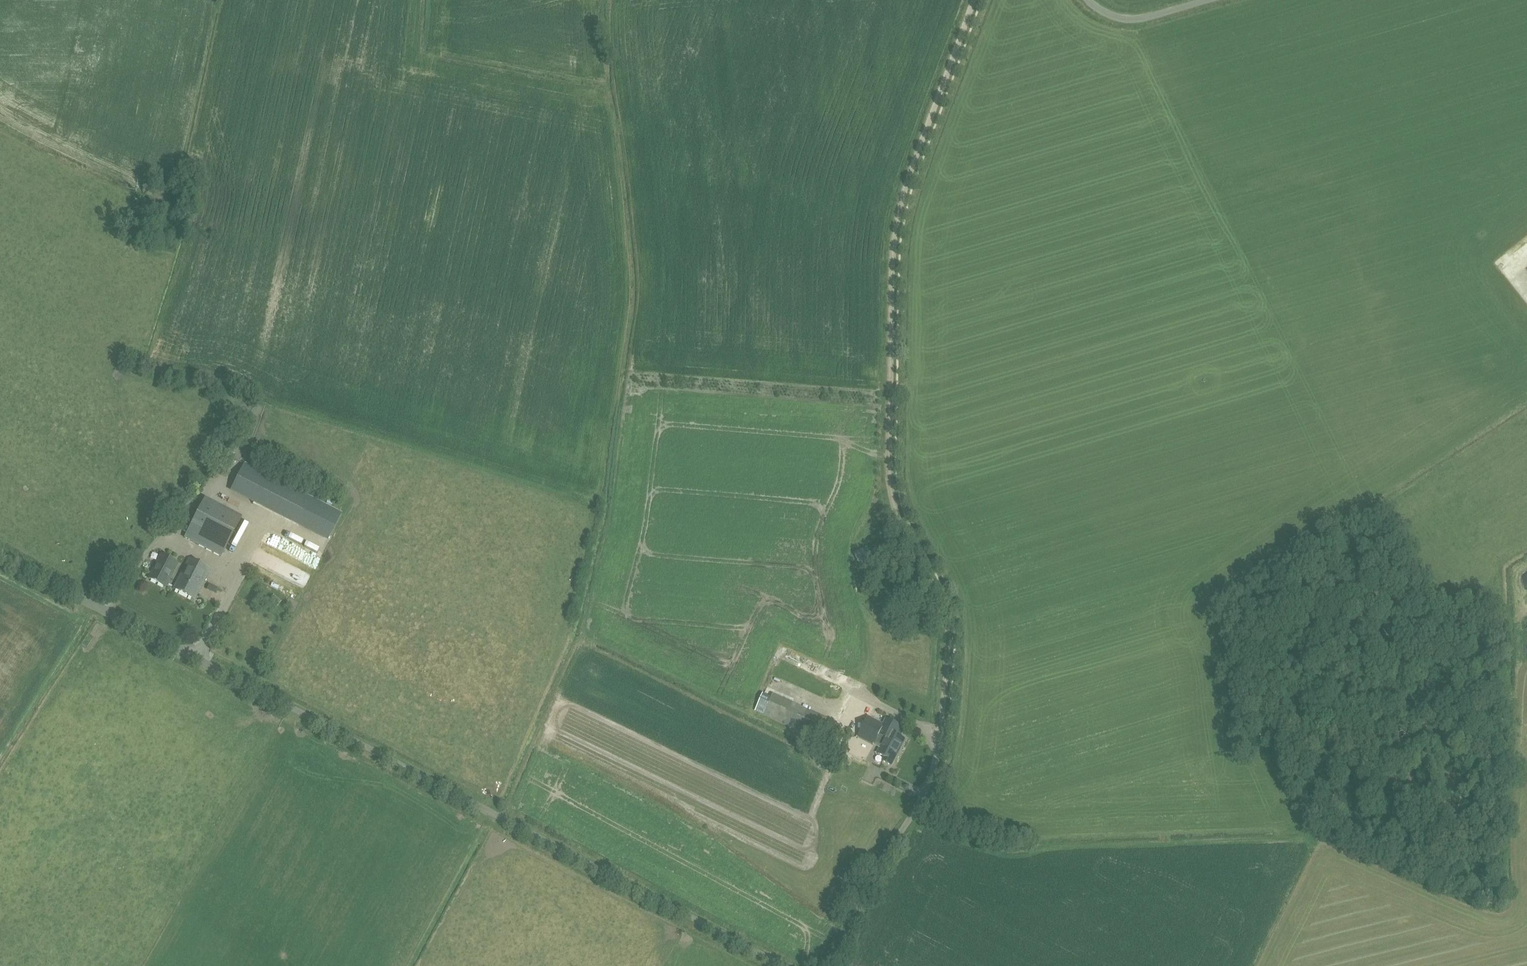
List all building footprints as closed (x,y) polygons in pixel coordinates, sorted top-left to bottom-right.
[(341,513),(244,464),(232,489),(328,538),(341,513)] [(242,517),(205,498),(185,537),(221,556),(242,517)] [(279,539),(276,543),(290,550),(292,546),(279,539)] [(854,554),(860,566),(861,568),(876,561),(869,547),(854,554)] [(300,549),(296,560),(314,567),(319,557),(300,549)] [(165,587),(177,563),(160,554),(149,578),(165,587)] [(195,600),(210,570),(188,558),(173,589),(195,600)] [(276,607),(282,600),(274,594),(269,600),(276,607)] [(820,742),(822,736),(829,719),(792,702),(773,694),(764,715),(803,733),(820,742)] [(905,739),(889,731),(884,741),(877,737),(874,744),(881,748),(878,753),(893,761),(905,739)]
